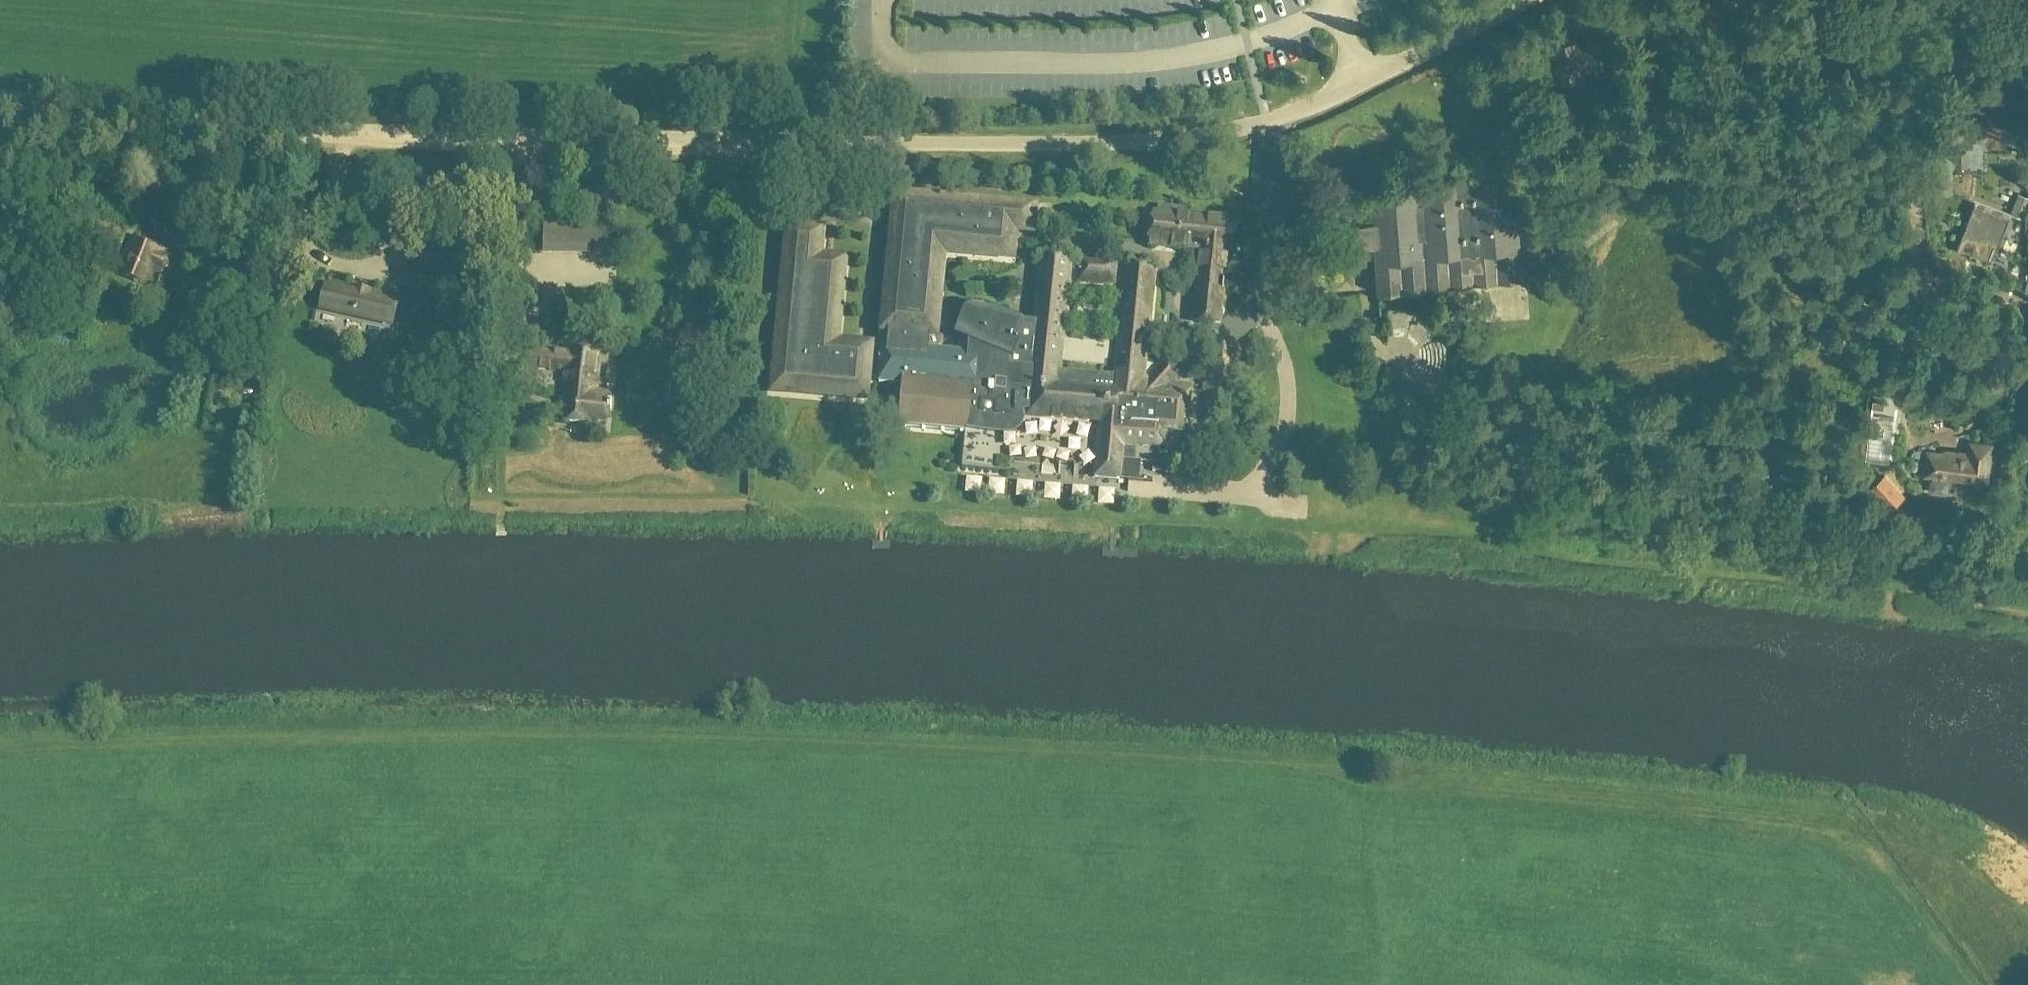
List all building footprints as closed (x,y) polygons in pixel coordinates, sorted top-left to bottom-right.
[(1087,10),(1111,9),(1110,0),(1087,0),(1087,10)] [(1375,0),(1357,0),(1360,11),(1376,6),(1375,0)] [(1705,40),(1728,30),(1718,7),(1724,5),(1722,0),(1710,0),(1691,8),(1705,40)] [(1553,45),(1557,83),(1581,80),(1580,72),(1602,70),(1599,40),(1553,45)] [(1965,194),(1966,160),(1955,160),(1954,194),(1965,194)] [(1368,188),(1372,225),(1377,294),(1523,281),(1521,261),(1556,258),(1554,243),(1520,246),(1519,233),(1530,232),(1527,192),(1516,193),(1514,175),(1368,188)] [(881,349),(879,378),(878,382),(903,385),(901,426),(902,426),(902,427),(964,431),(962,465),(1010,470),(1011,455),(1083,462),(1083,467),(1088,467),(1088,462),(1096,463),(1095,476),(1119,478),(1139,480),(1141,459),(1153,460),(1153,471),(1167,472),(1169,449),(1167,449),(1169,433),(1186,434),(1191,384),(1173,382),(1173,379),(1159,367),(1151,376),(1144,375),(1154,269),(1123,266),(1112,385),(1058,380),(1069,262),(1039,259),(1033,326),(1020,323),(1021,320),(981,309),(974,307),(968,308),(962,311),(954,334),(968,339),(967,350),(928,347),(929,329),(934,330),(942,246),(1010,252),(1013,224),(1030,226),(1032,204),(896,192),(884,329),(888,330),(886,347),(881,347),(881,349)] [(2009,218),(1997,213),(1998,211),(1975,202),(1956,249),(1969,254),(1970,250),(1984,256),(1983,258),(1989,260),(1993,248),(1997,249),(2000,241),(2004,231),(2009,218)] [(1226,252),(1233,253),(1237,221),(1186,215),(1187,208),(1157,204),(1157,212),(1153,212),(1149,244),(1201,249),(1194,319),(1219,322),(1226,252)] [(557,224),(544,224),(544,248),(557,249),(557,224)] [(879,378),(881,349),(869,348),(869,347),(835,344),(843,260),(819,258),(821,230),(788,227),(773,390),(864,399),(866,377),(879,378)] [(162,250),(132,237),(124,254),(129,256),(121,274),(142,283),(143,281),(153,285),(160,269),(165,257),(160,255),(162,250)] [(1116,259),(1081,256),(1080,280),(1114,283),(1116,259)] [(356,291),(328,285),(323,307),(390,322),(395,300),(367,293),(368,290),(356,287),(356,291)] [(1421,351),(1447,348),(1443,316),(1401,321),(1404,345),(1420,343),(1421,351)] [(1235,382),(1238,341),(1210,339),(1204,412),(1227,414),(1230,381),(1235,382)] [(567,351),(549,349),(531,347),(525,350),(524,361),(529,365),(564,369),(561,399),(566,399),(564,420),(586,422),(587,418),(607,420),(611,391),(597,390),(601,350),(567,346),(567,351)] [(1871,401),(1870,408),(1882,410),(1883,402),(1871,401)] [(1843,404),(1834,403),(1833,413),(1842,414),(1843,404)] [(1949,409),(1928,416),(1933,435),(1955,429),(1949,409)] [(1970,441),(1968,455),(1961,454),(1961,451),(1946,449),(1946,452),(1924,450),(1921,472),(1933,474),(1933,480),(1929,483),(1928,491),(1931,494),(1944,495),(1948,492),(1948,488),(1948,484),(1946,482),(1947,475),(1985,480),(1989,443),(1970,441)] [(1888,510),(1903,496),(1885,476),(1870,490),(1888,510)]
